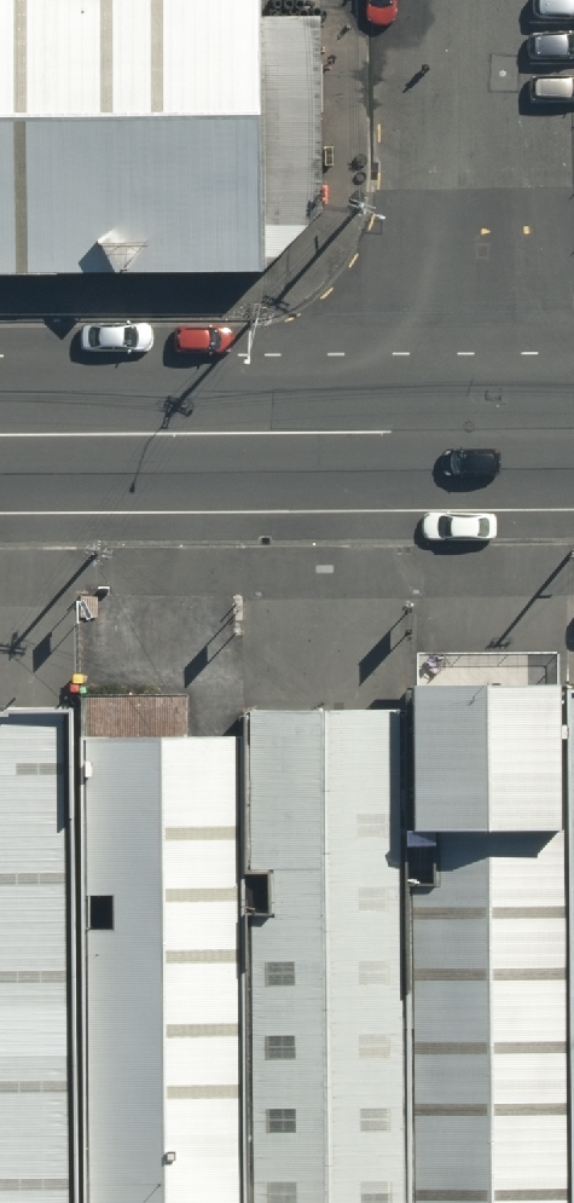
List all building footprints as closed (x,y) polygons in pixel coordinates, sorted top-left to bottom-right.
[(262,278),(319,239),(318,14),(257,18),(257,0),(0,0),(0,282),(262,278)] [(564,703),(564,681),(406,681),(406,717),(410,1202),(568,1202),(564,703)] [(564,703),(568,1202),(573,1202),(573,703),(564,703)] [(0,717),(0,1202),(71,1202),(67,748),(67,717),(0,717)] [(239,718),(239,747),(243,1202),(410,1202),(406,717),(239,718)] [(71,1202),(243,1202),(239,747),(67,748),(71,1202)]
